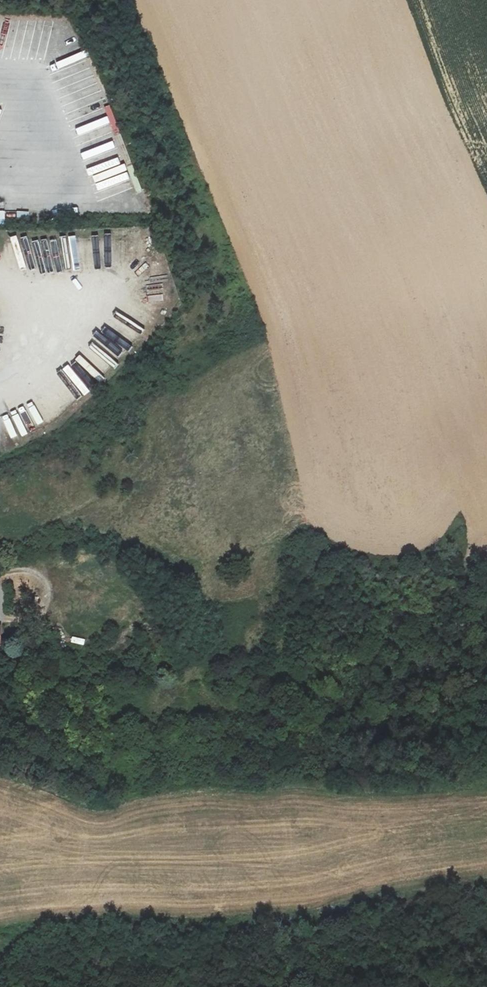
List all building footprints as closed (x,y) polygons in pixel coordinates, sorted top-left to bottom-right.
[(22,439),(27,438),(22,421),(17,423),(22,439)] [(83,646),(85,640),(72,637),(70,643),(83,646)]
